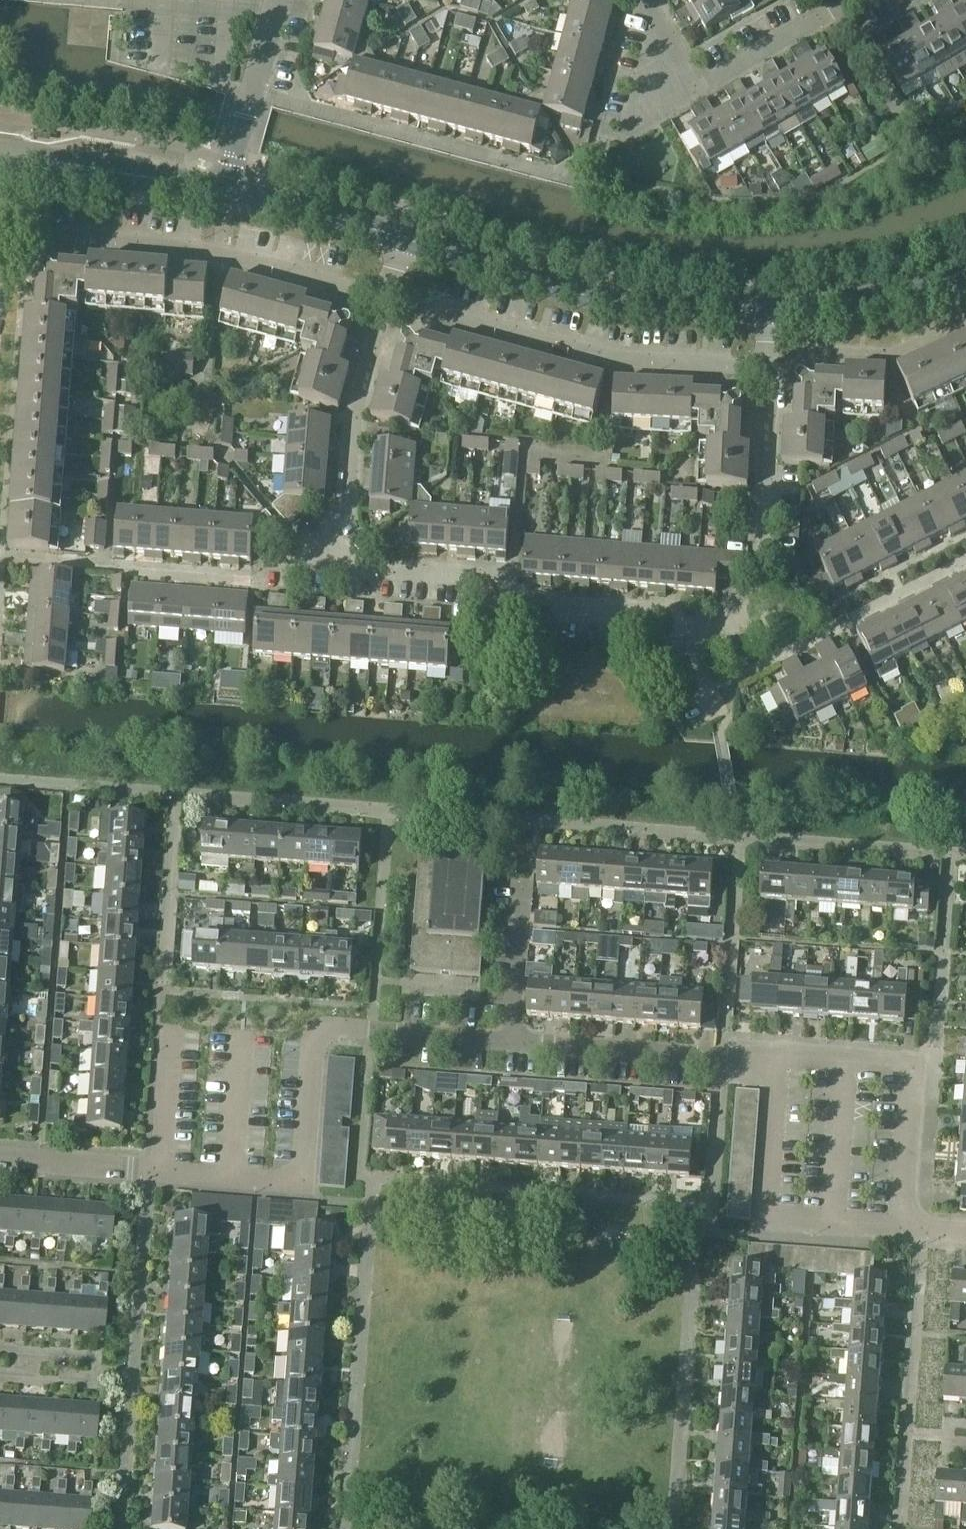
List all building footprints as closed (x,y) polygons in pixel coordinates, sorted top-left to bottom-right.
[(369,3),(357,0),(323,0),(329,2),(326,12),(364,22),(369,3)] [(461,8),(470,11),(473,0),(463,0),(461,8)] [(470,11),(479,13),(482,0),(481,0),(473,0),(470,11)] [(596,3),(585,0),(575,0),(570,18),(615,29),(617,20),(611,19),(614,8),(596,3)] [(692,6),(676,15),(680,23),(721,0),(689,0),(692,6)] [(680,23),(685,31),(702,21),(707,31),(731,18),(734,23),(755,10),(749,0),(721,0),(680,23)] [(933,26),(959,72),(965,68),(965,45),(940,0),(939,0),(932,4),(942,21),(933,26)] [(965,45),(965,7),(957,12),(951,0),(940,0),(965,45)] [(482,1),(479,13),(489,16),(492,4),(482,1)] [(540,10),(536,1),(524,8),(529,16),(540,10)] [(397,10),(402,19),(413,12),(409,4),(397,10)] [(359,40),(364,22),(326,12),(324,21),(318,20),(315,29),(359,40)] [(413,12),(402,19),(407,27),(418,20),(413,12)] [(936,69),(936,70),(943,81),(959,72),(933,26),(924,31),(914,14),(907,18),(936,69)] [(469,18),(459,15),(455,28),(465,30),(469,18)] [(477,20),(469,18),(465,30),(474,33),(477,20)] [(570,18),(565,36),(604,46),(606,36),(612,38),(615,29),(570,18)] [(908,40),(900,45),(919,79),(936,70),(936,69),(907,18),(899,23),(908,40)] [(426,27),(431,35),(441,29),(436,21),(426,27)] [(410,33),(415,41),(426,35),(422,27),(410,33)] [(359,41),(359,40),(315,29),(313,37),(319,39),(313,59),(333,64),(336,55),(354,60),(359,41)] [(881,33),(872,39),(907,99),(925,88),(919,79),(900,45),(891,50),(881,33)] [(431,43),(426,35),(415,41),(420,50),(431,43)] [(527,36),(518,41),(525,52),(533,47),(527,36)] [(601,56),(604,46),(565,36),(560,55),(605,66),(607,58),(601,56)] [(359,41),(354,60),(356,61),(372,51),(368,44),(359,41)] [(525,52),(518,41),(510,46),(517,57),(525,52)] [(807,42),(799,47),(828,97),(846,87),(826,53),(816,59),(807,42)] [(801,68),(792,72),(812,107),(828,97),(799,47),(791,51),(801,68)] [(495,54),(502,65),(510,61),(504,49),(495,54)] [(356,61),(356,62),(374,67),(376,58),(372,51),(356,61)] [(502,65),(495,54),(487,59),(494,70),(502,65)] [(560,55),(555,73),(594,83),(596,74),(602,75),(605,66),(560,55)] [(774,61),(766,65),(802,127),(818,118),(812,107),(792,72),(783,78),(774,61)] [(375,68),(374,67),(356,62),(351,80),(341,78),(336,98),(356,104),(355,109),(363,112),(375,68)] [(768,87),(759,92),(785,137),(802,127),(766,65),(758,70),(768,87)] [(393,73),(375,68),(363,112),(372,114),(373,108),(383,111),(393,73)] [(392,119),(400,122),(412,78),(393,73),(383,111),(393,113),(392,119)] [(555,73),(551,91),(595,103),(597,95),(591,93),(594,83),(555,73)] [(431,83),(412,78),(400,122),(409,124),(411,118),(420,121),(431,83)] [(740,81),(733,85),(768,145),(784,136),(784,137),(785,137),(759,92),(750,97),(740,81)] [(449,87),(431,83),(420,121),(430,123),(429,129),(437,132),(449,87)] [(767,145),(768,145),(733,85),(725,89),(734,106),(726,111),(746,145),(762,136),(767,145)] [(467,92),(449,87),(437,132),(446,134),(448,128),(458,131),(467,92)] [(541,90),(534,95),(544,111),(545,111),(550,92),(541,90)] [(551,91),(550,92),(545,111),(564,116),(561,126),(581,131),(587,111),(592,112),(595,103),(551,91)] [(466,139),(474,142),(486,97),(467,92),(458,131),(467,133),(466,139)] [(527,99),(525,108),(543,113),(544,111),(534,95),(527,99)] [(504,102),(486,97),(474,142),(483,144),(484,138),(495,141),(504,102)] [(707,100),(699,104),(729,155),(746,145),(726,111),(717,117),(707,100)] [(962,113),(965,111),(965,105),(964,101),(957,105),(962,113)] [(503,149),(512,151),(523,107),(504,102),(495,141),(505,143),(503,149)] [(717,174),(712,165),(729,155),(699,104),(692,109),(701,126),(691,131),(701,148),(690,154),(706,180),(717,174)] [(946,111),(951,119),(962,113),(957,105),(946,111)] [(525,108),(523,107),(512,151),(520,154),(522,148),(542,153),(547,134),(538,131),(543,113),(525,108)] [(886,154),(890,152),(883,139),(862,151),(869,163),(886,154)] [(556,162),(568,155),(561,144),(554,148),(552,155),(556,162)] [(836,167),(828,171),(834,182),(842,177),(836,167)] [(783,171),(772,178),(780,191),(791,184),(783,171)] [(824,187),(834,182),(828,171),(818,177),(824,187)] [(131,265),(111,264),(92,262),(91,272),(88,303),(88,309),(107,310),(127,312),(131,265)] [(131,265),(127,312),(147,314),(166,315),(170,268),(151,267),(131,265)] [(38,316),(70,319),(70,312),(80,312),(81,302),(88,303),(91,272),(62,269),(62,276),(57,276),(50,268),(46,268),(42,271),(42,276),(48,283),(48,288),(41,287),(38,316)] [(170,268),(166,315),(186,317),(206,318),(210,272),(190,270),(170,268)] [(259,333),(271,288),(252,283),(233,277),(221,323),(240,328),(259,333)] [(307,307),(309,298),(290,293),(271,288),(259,333),(278,338),(297,343),(299,338),(307,307)] [(311,359),(341,367),(348,339),(341,337),(343,333),(352,328),(353,323),(351,319),(346,318),(337,323),(333,322),(334,315),(307,307),(299,338),(306,339),(303,349),(313,352),(311,359)] [(29,315),(27,335),(26,354),(72,358),(74,339),(76,319),(70,319),(38,316),(29,315)] [(437,374),(444,376),(452,347),(424,339),(422,346),(418,345),(413,336),(408,335),(404,337),(403,342),(408,351),(407,355),(400,353),(392,381),(423,389),(425,382),(434,384),(437,374)] [(953,395),(965,389),(965,337),(951,344),(933,352),(953,395)] [(454,338),(452,347),(444,376),(443,382),(461,387),(480,393),(492,348),(473,343),(454,338)] [(511,353),(492,348),(480,393),(499,398),(518,403),(530,358),(511,353)] [(130,360),(143,361),(144,352),(131,351),(130,360)] [(142,371),(155,372),(157,353),(144,352),(143,361),(142,371)] [(916,360),(898,368),(918,411),(936,403),(953,395),(933,352),(916,360)] [(69,397),(71,377),(72,358),(26,354),(24,374),(22,393),(69,397)] [(167,373),(181,374),(183,355),(169,354),(167,373)] [(194,375),(195,356),(183,355),(181,374),(194,375)] [(294,397),(339,409),(345,390),(350,370),(341,367),(311,359),(305,358),(300,377),(294,397)] [(530,358),(518,403),(536,408),(555,413),(568,369),(549,363),(530,358)] [(846,408),(845,408),(844,414),(864,415),(885,416),(887,370),(867,369),(847,367),(846,377),(847,377),(846,408)] [(109,381),(119,382),(120,369),(110,368),(109,381)] [(587,374),(568,369),(555,413),(574,419),(593,424),(606,379),(587,374)] [(797,394),(795,423),(795,424),(826,426),(826,425),(827,418),(837,418),(837,408),(845,408),(846,408),(847,377),(846,377),(817,376),(817,383),(812,383),(805,375),(801,375),(797,378),(797,382),(804,390),(804,395),(797,394)] [(378,398),(372,418),(417,431),(423,411),(428,390),(423,389),(392,381),(383,379),(378,398)] [(119,382),(109,381),(108,394),(137,396),(138,383),(119,382)] [(616,382),(614,429),(634,430),(653,431),(656,384),(636,383),(616,382)] [(656,384),(653,431),(673,432),(693,433),(693,427),(695,395),(695,386),(675,385),(656,384)] [(66,436),(68,416),(69,397),(22,393),(21,412),(19,432),(66,436)] [(695,395),(693,427),(700,427),(700,437),(710,438),(710,445),(741,446),(742,418),(735,417),(735,413),(743,406),(743,401),(740,398),(735,398),(728,405),(723,404),(723,397),(695,395)] [(136,409),(116,408),(107,407),(106,421),(134,422),(136,409)] [(332,421),(291,418),(289,438),(336,442),(337,433),(331,432),(332,421)] [(225,420),(224,432),(233,433),(234,420),(225,420)] [(133,435),(134,422),(106,421),(105,433),(133,435)] [(832,425),(826,425),(826,426),(795,424),(795,423),(786,423),(785,443),(783,464),(830,466),(831,445),(832,425)] [(951,431),(955,439),(965,433),(965,431),(963,425),(951,431)] [(380,426),(379,437),(390,438),(391,427),(380,426)] [(943,445),(955,439),(951,431),(939,436),(943,445)] [(16,471),(63,474),(64,455),(66,436),(19,432),(18,451),(16,471)] [(224,432),(223,446),(232,447),(233,433),(224,432)] [(918,433),(910,437),(916,449),(924,445),(918,433)] [(450,448),(451,438),(438,437),(437,446),(450,448)] [(288,457),(328,460),(329,450),(335,451),(336,442),(289,438),(288,457)] [(463,449),(476,450),(477,440),(464,439),(463,449)] [(477,440),(476,450),(489,451),(490,441),(477,440)] [(904,440),(894,445),(898,454),(908,449),(904,440)] [(375,452),(374,463),(415,466),(417,446),(370,442),(369,452),(375,452)] [(506,452),(519,453),(520,444),(507,443),(506,452)] [(112,458),(113,445),(104,444),(103,458),(112,458)] [(133,445),(120,444),(120,454),(133,455),(133,445)] [(749,467),(750,447),(741,446),(710,445),(704,445),(703,465),(702,485),(748,488),(749,477),(749,467)] [(885,460),(898,454),(894,445),(881,452),(885,460)] [(150,456),(162,457),(162,448),(150,447),(150,456)] [(177,449),(162,448),(162,457),(176,458),(177,449)] [(188,459),(201,460),(202,451),(189,450),(188,459)] [(201,460),(214,461),(215,452),(202,451),(201,460)] [(506,452),(504,475),(518,476),(519,453),(506,452)] [(249,464),(249,454),(236,453),(235,462),(249,464)] [(328,460),(288,457),(286,477),(333,480),(334,471),(328,471),(328,460)] [(870,457),(859,463),(863,471),(874,466),(870,457)] [(103,458),(102,470),(111,471),(112,458),(103,458)] [(414,477),(415,466),(374,463),(374,473),(368,472),(367,479),(414,483),(414,477)] [(850,478),(863,471),(859,463),(846,469),(850,478)] [(528,474),(541,475),(542,466),(529,465),(528,474)] [(229,467),(220,467),(219,480),(228,481),(229,467)] [(558,477),(571,478),(572,468),(559,467),(558,477)] [(584,479),(585,477),(585,469),(572,468),(571,478),(584,479)] [(596,480),(609,481),(610,471),(597,470),(596,480)] [(16,477),(15,489),(13,509),(60,513),(61,493),(63,477),(63,474),(16,471),(16,477)] [(623,472),(610,471),(609,481),(622,482),(623,472)] [(635,474),(635,477),(635,483),(648,484),(648,475),(635,474)] [(835,474),(824,480),(828,489),(840,483),(835,474)] [(648,475),(648,484),(661,485),(662,476),(648,475)] [(142,477),(141,490),(149,490),(150,478),(142,477)] [(286,477),(285,497),(284,497),(299,515),(308,508),(308,499),(325,500),(326,489),(332,489),(333,480),(286,477)] [(955,482),(965,503),(965,477),(955,482)] [(413,486),(414,483),(367,479),(366,490),(372,491),(371,512),(391,513),(392,504),(412,505),(413,486)] [(828,489),(824,480),(812,486),(816,495),(828,489)] [(938,491),(959,532),(965,529),(965,526),(965,523),(965,522),(965,503),(955,482),(938,491)] [(109,498),(110,484),(101,483),(100,497),(109,498)] [(412,505),(427,493),(421,487),(413,486),(412,505)] [(670,499),(684,501),(684,491),(671,490),(670,499)] [(697,492),(684,491),(684,501),(697,502),(697,492)] [(938,491),(921,499),(939,536),(949,531),(951,537),(959,532),(938,491)] [(702,505),(712,506),(713,493),(704,492),(702,505)] [(432,500),(427,493),(412,505),(412,506),(431,508),(432,500)] [(108,510),(109,498),(100,497),(99,510),(108,510)] [(288,525),(299,515),(284,497),(273,506),(288,525)] [(921,499),(903,508),(925,550),(933,546),(930,541),(939,536),(921,499)] [(420,554),(429,554),(433,508),(431,508),(412,506),(410,526),(401,525),(399,546),(420,548),(420,554)] [(815,506),(806,510),(812,522),(821,518),(815,506)] [(452,509),(433,508),(429,554),(438,555),(438,549),(448,550),(452,509)] [(903,508),(886,517),(905,553),(914,549),(917,554),(925,550),(903,508)] [(57,552),(58,532),(60,513),(13,509),(11,528),(10,548),(57,552)] [(471,511),(452,509),(448,550),(458,551),(458,557),(467,557),(471,511)] [(136,553),(139,512),(119,510),(115,557),(125,558),(126,552),(136,553)] [(256,521),(272,539),(282,530),(267,511),(256,521)] [(471,511),(467,557),(476,558),(476,552),(487,553),(490,513),(471,511)] [(158,513),(139,512),(136,553),(146,553),(146,559),(155,560),(158,513)] [(177,515),(158,513),(155,560),(163,561),(164,555),(174,556),(177,515)] [(510,514),(490,513),(487,553),(497,554),(496,560),(507,561),(510,514)] [(197,516),(177,515),(174,556),(184,556),(184,562),(193,563),(197,516)] [(216,518),(197,516),(193,563),(202,564),(202,558),(212,559),(216,518)] [(886,517),(869,525),(890,567),(898,563),(896,558),(905,553),(886,517)] [(235,520),(216,518),(212,559),(223,560),(222,566),(231,566),(235,520)] [(255,521),(235,520),(231,566),(240,567),(241,561),(252,562),(253,545),(263,546),(272,539),(256,521),(255,521)] [(88,521),(87,536),(106,536),(107,522),(88,521)] [(869,525),(852,534),(870,571),(880,566),(882,571),(890,567),(869,525)] [(852,534),(835,543),(856,585),(864,581),(861,575),(870,571),(852,534)] [(105,548),(106,536),(87,536),(86,547),(105,548)] [(543,585),(546,538),(526,537),(523,577),(534,578),(534,584),(543,585)] [(566,540),(546,538),(543,585),(552,586),(552,580),(562,580),(566,540)] [(585,541),(566,540),(562,580),(573,581),(572,587),(581,588),(585,541)] [(601,584),(604,543),(585,541),(581,588),(590,589),(591,583),(601,584)] [(604,543),(601,584),(611,584),(610,590),(619,591),(623,545),(604,543)] [(856,585),(835,543),(817,552),(835,588),(845,583),(848,589),(856,585)] [(642,546),(623,545),(619,591),(628,592),(629,586),(639,587),(642,546)] [(642,546),(639,587),(649,588),(649,594),(658,594),(661,548),(642,546)] [(681,549),(661,548),(658,594),(667,595),(667,589),(677,590),(681,549)] [(700,551),(681,549),(677,590),(687,591),(687,597),(696,598),(700,551)] [(720,552),(700,551),(696,598),(705,598),(705,592),(717,593),(718,578),(720,552)] [(732,554),(723,553),(720,552),(718,578),(730,579),(732,554)] [(732,554),(730,579),(742,580),(744,554),(732,554)] [(802,559),(790,558),(788,584),(800,585),(802,559)] [(33,570),(31,590),(72,593),(74,573),(33,570)] [(113,590),(123,591),(124,578),(114,577),(113,590)] [(941,584),(962,626),(965,624),(965,591),(961,581),(952,585),(950,580),(941,584)] [(158,627),(161,587),(132,584),(129,625),(158,627)] [(936,593),(927,598),(945,635),(962,626),(941,584),(934,588),(936,593)] [(187,630),(191,589),(161,587),(158,627),(187,630)] [(217,632),(220,591),(191,589),(187,630),(217,632)] [(31,590),(30,609),(71,613),(72,593),(31,590)] [(249,594),(220,591),(217,632),(246,635),(249,594)] [(254,654),(274,656),(278,596),(271,596),(269,615),(258,614),(254,654)] [(293,658),(296,617),(287,616),(288,597),(278,596),(274,656),(293,658)] [(915,597),(907,601),(928,643),(945,635),(927,598),(918,602),(915,597)] [(293,658),(313,659),(317,600),(309,599),(307,618),(296,617),(293,658)] [(313,659),(332,661),(335,620),(325,619),(327,600),(317,600),(313,659)] [(892,615),(911,652),(928,643),(907,601),(899,605),(902,611),(892,615)] [(346,621),(335,620),(332,661),(350,662),(355,603),(347,602),(346,621)] [(112,603),(111,616),(120,617),(121,604),(112,603)] [(350,662),(370,664),(373,623),(364,623),(365,603),(355,603),(350,662)] [(370,664),(389,666),(394,606),(386,605),(385,624),(373,623),(370,664)] [(389,666),(409,667),(412,626),(402,626),(404,607),(394,606),(389,666)] [(409,667),(428,669),(433,609),(424,608),(423,627),(412,626),(409,667)] [(30,609),(28,629),(69,632),(71,613),(30,609)] [(442,610),(433,609),(428,669),(449,670),(450,656),(462,657),(464,631),(441,629),(442,610)] [(894,660),(911,652),(892,615),(884,620),(881,615),(873,619),(894,660)] [(119,630),(120,617),(111,616),(110,629),(119,630)] [(899,672),(894,660),(873,619),(865,623),(868,628),(857,633),(859,638),(866,651),(868,656),(875,669),(881,681),(899,672)] [(27,649),(67,652),(69,632),(28,629),(27,649)] [(862,653),(866,651),(859,638),(855,639),(862,653)] [(831,640),(823,644),(850,698),(868,688),(850,652),(840,657),(831,640)] [(109,641),(108,655),(117,656),(118,642),(109,641)] [(833,706),(850,698),(823,644),(815,648),(824,665),(814,670),(833,706)] [(67,652),(27,649),(25,668),(66,671),(67,652)] [(117,656),(108,655),(107,667),(116,668),(117,656)] [(875,669),(868,656),(864,658),(871,671),(875,669)] [(797,657),(789,661),(816,715),(833,706),(814,670),(806,674),(797,657)] [(789,706),(798,724),(816,715),(789,661),(781,665),(790,682),(771,692),(780,710),(789,706)] [(128,672),(127,680),(137,681),(138,673),(128,672)] [(222,673),(221,690),(246,692),(247,675),(222,673)] [(955,697),(960,706),(965,702),(965,692),(955,697)] [(944,703),(948,712),(960,706),(955,697),(944,703)] [(933,708),(921,715),(925,723),(937,717),(933,708)] [(909,720),(914,729),(925,723),(921,715),(909,720)] [(836,750),(844,750),(845,742),(837,741),(836,750)] [(34,810),(23,809),(24,797),(0,795),(0,835),(20,836),(32,836),(34,810)] [(77,832),(78,814),(70,813),(69,831),(77,832)] [(110,816),(108,843),(141,846),(143,819),(110,816)] [(205,825),(203,859),(202,867),(229,869),(229,861),(230,861),(232,827),(205,825)] [(258,829),(232,827),(230,861),(256,863),(258,829)] [(284,831),(258,829),(256,863),(281,865),(284,831)] [(310,833),(284,831),(281,865),(307,867),(310,833)] [(334,869),(336,835),(310,833),(307,867),(334,869)] [(18,862),(20,836),(0,835),(0,861),(18,862)] [(362,837),(336,835),(334,869),(360,871),(362,837)] [(68,840),(67,858),(75,859),(76,840),(68,840)] [(139,872),(141,846),(108,843),(107,855),(98,854),(97,869),(106,870),(139,872)] [(51,846),(49,864),(58,865),(60,847),(51,846)] [(417,852),(415,880),(408,971),(481,976),(484,940),(481,939),(487,854),(436,850),(436,853),(417,852)] [(559,888),(560,888),(563,852),(541,851),(538,887),(540,887),(539,896),(559,898),(559,888)] [(584,854),(563,852),(560,888),(573,889),(572,902),(581,902),(584,854)] [(606,855),(584,854),(581,902),(589,903),(590,891),(603,892),(606,855)] [(627,857),(606,855),(603,892),(616,893),(615,905),(624,906),(624,904),(627,857)] [(646,895),(649,859),(627,857),(624,904),(645,905),(646,896),(646,895)] [(666,909),(667,909),(670,860),(649,859),(646,895),(646,896),(645,905),(666,906),(666,909)] [(677,897),(689,898),(692,862),(670,860),(667,909),(675,910),(676,897),(677,897)] [(0,861),(0,887),(16,888),(18,862),(0,861)] [(692,862),(689,898),(688,908),(710,910),(711,901),(712,901),(715,864),(692,862)] [(66,866),(65,884),(73,885),(75,866),(66,866)] [(790,870),(764,868),(761,899),(762,899),(762,900),(788,902),(790,870)] [(106,870),(104,895),(137,898),(139,872),(106,870)] [(815,872),(790,870),(788,902),(786,921),(795,922),(796,903),(813,904),(815,872)] [(48,872),(47,890),(56,891),(58,873),(48,872)] [(821,904),(838,906),(841,874),(815,872),(813,904),(811,923),(820,924),(821,904)] [(866,877),(841,874),(838,906),(863,908),(866,877)] [(181,875),(180,891),(196,892),(197,877),(181,875)] [(889,910),(891,879),(866,877),(863,908),(889,910)] [(917,881),(891,879),(889,910),(914,912),(928,913),(930,889),(916,888),(917,881)] [(220,885),(201,883),(201,892),(219,893),(220,885)] [(245,896),(245,887),(228,885),(227,894),(245,896)] [(14,914),(16,888),(0,887),(0,913),(14,914)] [(272,898),(272,889),(254,887),(253,896),(272,898)] [(297,900),(298,891),(280,889),(279,898),(297,900)] [(64,892),(63,910),(71,911),(73,893),(64,892)] [(323,901),(324,893),(305,892),(305,900),(323,901)] [(350,895),(332,894),(331,902),(350,904),(350,895)] [(102,921),(135,924),(137,898),(104,895),(102,921)] [(46,898),(45,916),(54,917),(56,899),(46,898)] [(207,910),(225,911),(226,903),(208,901),(207,910)] [(252,913),(252,905),(234,903),(233,912),(252,913)] [(277,915),(278,907),(260,906),(259,914),(277,915)] [(304,917),(304,909),(286,907),(285,916),(304,917)] [(330,919),(331,911),(312,909),(311,918),(330,919)] [(770,910),(761,909),(760,919),(769,920),(770,910)] [(337,920),(356,921),(356,913),(338,911),(337,920)] [(536,912),(535,926),(557,928),(558,914),(536,912)] [(0,913),(0,939),(12,940),(37,942),(38,928),(13,926),(14,914),(0,913)] [(845,916),(837,915),(836,925),(845,926),(845,916)] [(871,918),(862,917),(861,927),(870,928),(871,918)] [(133,949),(135,924),(102,921),(100,943),(100,947),(133,949)] [(211,922),(210,936),(185,934),(185,933),(183,933),(181,961),(182,961),(182,960),(194,961),(194,968),(220,971),(223,937),(224,922),(210,921),(210,922),(211,922)] [(644,929),(643,935),(652,935),(653,924),(644,923),(644,929)] [(45,924),(43,942),(52,943),(53,925),(45,924)] [(712,940),(724,941),(725,928),(713,927),(712,940)] [(557,933),(534,932),(533,946),(556,947),(557,933)] [(327,933),(327,937),(326,945),(324,979),(351,981),(353,958),(358,950),(357,950),(353,950),(354,948),(338,946),(339,934),(327,933)] [(565,943),(578,944),(578,935),(566,934),(565,943)] [(65,935),(65,944),(69,945),(76,945),(77,936),(65,935)] [(307,944),(301,943),(298,977),(298,980),(301,983),(309,984),(312,981),(312,978),(324,979),(326,945),(327,937),(308,935),(307,944)] [(578,935),(578,944),(590,945),(591,936),(578,935)] [(289,942),(275,941),(272,975),(272,978),(275,981),(283,981),(286,979),(286,976),(298,977),(301,943),(302,937),(289,936),(289,942)] [(223,937),(220,971),(247,973),(249,939),(223,937)] [(620,947),(621,939),(609,938),(608,946),(620,947)] [(920,938),(920,948),(934,949),(935,939),(920,938)] [(10,966),(12,940),(0,939),(0,965),(10,966)] [(247,973),(272,975),(275,941),(249,939),(247,973)] [(621,939),(620,947),(633,948),(634,940),(621,939)] [(651,950),(664,951),(664,942),(652,941),(651,950)] [(664,942),(664,951),(676,952),(677,943),(664,942)] [(60,944),(59,962),(67,963),(69,945),(65,944),(60,944)] [(708,945),(695,944),(695,953),(707,954),(708,945)] [(100,947),(98,973),(131,976),(133,949),(100,947)] [(43,950),(41,968),(50,969),(51,951),(43,950)] [(829,1018),(854,1020),(857,987),(859,961),(849,960),(847,986),(832,985),(829,1018)] [(778,1014),(781,981),(783,962),(774,961),(772,980),(755,979),(755,980),(742,979),(740,1003),(753,1004),(752,1012),(778,1014)] [(799,963),(798,972),(807,972),(808,963),(799,963)] [(0,965),(0,991),(8,992),(10,966),(0,965)] [(803,1016),(829,1018),(832,985),(833,966),(824,965),(822,984),(806,983),(803,1016)] [(873,988),(857,987),(854,1020),(880,1021),(882,989),(884,970),(874,969),(873,988)] [(58,970),(57,988),(66,989),(67,970),(58,970)] [(882,989),(880,1021),(905,1023),(907,991),(908,972),(900,971),(898,990),(882,989)] [(98,973),(96,999),(129,1001),(131,976),(98,973)] [(41,976),(39,994),(48,995),(49,976),(41,976)] [(660,990),(661,990),(658,1026),(679,1027),(682,991),(683,991),(683,980),(661,979),(660,990)] [(550,1017),(553,981),(531,980),(528,1016),(550,1017)] [(575,983),(553,981),(550,1017),(572,1019),(575,983)] [(781,981),(778,1014),(803,1016),(806,983),(781,981)] [(593,1021),(596,985),(575,983),(572,1019),(593,1021)] [(618,986),(596,985),(593,1021),(615,1022),(618,986)] [(636,1024),(639,988),(618,986),(615,1022),(636,1024)] [(661,990),(660,990),(639,988),(636,1024),(658,1026),(661,990)] [(705,993),(683,991),(682,991),(679,1027),(702,1029),(705,993)] [(56,996),(55,1014),(64,1015),(65,996),(56,996)] [(94,1025),(127,1027),(129,1001),(96,999),(94,1024),(94,1025)] [(39,1002),(37,1020),(46,1021),(47,1002),(39,1002)] [(54,1022),(53,1040),(62,1040),(63,1022),(54,1022)] [(127,1027),(94,1025),(94,1024),(79,1023),(79,1034),(93,1035),(92,1050),(125,1053),(127,1027)] [(37,1027),(35,1046),(44,1047),(46,1028),(37,1027)] [(4,1044),(0,1043),(0,1069),(2,1069),(3,1057),(8,1058),(9,1044),(4,1044)] [(52,1048),(51,1066),(60,1067),(61,1048),(52,1048)] [(123,1079),(125,1053),(92,1050),(90,1076),(123,1079)] [(34,1054),(33,1072),(42,1072),(44,1055),(34,1054)] [(329,1071),(355,1073),(356,1061),(330,1059),(329,1071)] [(380,1070),(380,1079),(393,1080),(394,1071),(380,1070)] [(355,1073),(329,1071),(328,1082),(354,1084),(355,1073)] [(407,1072),(394,1071),(393,1080),(406,1081),(407,1072)] [(50,1073),(49,1092),(58,1093),(59,1074),(50,1073)] [(437,1083),(438,1075),(425,1074),(424,1090),(436,1095),(437,1083)] [(449,1084),(450,1076),(438,1075),(437,1083),(449,1084)] [(121,1105),(123,1079),(90,1076),(88,1102),(121,1105)] [(467,1086),(480,1087),(480,1078),(468,1077),(467,1086)] [(493,1088),(493,1079),(480,1078),(480,1087),(493,1088)] [(32,1079),(31,1098),(40,1099),(42,1080),(32,1079)] [(511,1089),(523,1090),(524,1081),(511,1080),(511,1089)] [(536,1091),(536,1082),(524,1081),(523,1090),(536,1091)] [(354,1084),(328,1082),(327,1094),(354,1096),(354,1084)] [(554,1092),(566,1093),(567,1085),(554,1084),(554,1092)] [(579,1094),(579,1085),(567,1085),(566,1093),(579,1094)] [(597,1095),(609,1096),(609,1088),(597,1087),(597,1095)] [(622,1097),(623,1089),(609,1088),(609,1096),(622,1097)] [(653,1091),(641,1090),(632,1089),(630,1104),(640,1105),(640,1099),(653,1100),(653,1091)] [(653,1091),(653,1100),(665,1101),(666,1092),(653,1091)] [(737,1103),(760,1105),(761,1093),(738,1091),(737,1103)] [(684,1102),(696,1103),(697,1094),(684,1093),(684,1102)] [(354,1096),(327,1094),(327,1106),(353,1108),(354,1096)] [(48,1099),(45,1125),(57,1127),(60,1100),(48,1099)] [(119,1131),(121,1105),(88,1102),(87,1118),(75,1117),(74,1132),(87,1133),(87,1129),(119,1131)] [(737,1103),(736,1115),(759,1117),(760,1105),(737,1103)] [(29,1123),(32,1124),(38,1124),(39,1107),(30,1106),(29,1123)] [(353,1108),(327,1106),(326,1117),(344,1119),(352,1119),(353,1108)] [(477,1125),(474,1162),(496,1163),(499,1127),(500,1114),(477,1112),(477,1124),(477,1125)] [(735,1126),(758,1128),(759,1117),(736,1115),(735,1126)] [(344,1119),(326,1117),(325,1128),(343,1130),(344,1119)] [(412,1121),(390,1119),(377,1118),(374,1150),(387,1151),(387,1155),(410,1157),(412,1121)] [(410,1157),(431,1158),(434,1122),(412,1121),(410,1157)] [(563,1132),(542,1130),(539,1167),(561,1168),(564,1121),(563,1132)] [(586,1123),(564,1121),(561,1168),(582,1170),(586,1123)] [(431,1158),(453,1160),(456,1124),(434,1122),(431,1158)] [(607,1124),(586,1123),(582,1170),(603,1172),(607,1124)] [(453,1160),(474,1162),(477,1125),(456,1124),(453,1160)] [(603,1172),(625,1173),(627,1137),(628,1137),(629,1126),(607,1124),(603,1172)] [(735,1126),(734,1138),(757,1139),(758,1128),(735,1126)] [(520,1129),(499,1127),(496,1163),(517,1165),(520,1129)] [(343,1130),(325,1128),(324,1141),(350,1143),(351,1131),(343,1130)] [(647,1175),(668,1177),(671,1140),(672,1129),(650,1128),(649,1132),(649,1139),(650,1139),(647,1175)] [(542,1130),(520,1129),(517,1165),(539,1167),(542,1130)] [(649,1139),(628,1137),(627,1137),(625,1173),(647,1175),(650,1139),(649,1139)] [(733,1149),(756,1151),(757,1139),(734,1138),(733,1149)] [(693,1142),(671,1140),(668,1177),(690,1179),(691,1169),(693,1142)] [(350,1143),(324,1141),(323,1152),(349,1154),(350,1143)] [(733,1149),(732,1161),(755,1163),(756,1151),(733,1149)] [(349,1154),(323,1152),(322,1164),(348,1166),(349,1154)] [(754,1175),(755,1163),(732,1161),(731,1173),(754,1175)] [(348,1166),(322,1164),(321,1176),(347,1178),(348,1166)] [(731,1173),(730,1184),(753,1186),(754,1175),(731,1173)] [(347,1178),(321,1176),(320,1186),(346,1188),(347,1178)] [(729,1196),(752,1198),(753,1186),(730,1184),(729,1196)] [(192,1194),(189,1220),(201,1221),(203,1195),(192,1194)] [(203,1195),(201,1221),(212,1222),(214,1196),(203,1195)] [(212,1222),(214,1222),(221,1223),(226,1223),(227,1197),(214,1196),(212,1222)] [(729,1196),(729,1207),(751,1209),(752,1198),(729,1196)] [(226,1223),(238,1224),(240,1198),(227,1197),(226,1223)] [(0,1198),(0,1232),(7,1232),(10,1199),(0,1198)] [(252,1199),(240,1198),(238,1224),(250,1225),(252,1199)] [(33,1234),(36,1201),(10,1199),(7,1232),(33,1234)] [(256,1225),(267,1226),(269,1201),(258,1200),(256,1225)] [(62,1203),(36,1201),(33,1234),(60,1236),(62,1203)] [(267,1226),(279,1227),(281,1202),(269,1201),(267,1226)] [(294,1203),(281,1202),(279,1227),(292,1229),(294,1203)] [(85,1238),(88,1205),(62,1203),(60,1236),(85,1238)] [(294,1203),(292,1229),(297,1229),(304,1229),(305,1204),(294,1203)] [(304,1229),(317,1230),(319,1205),(305,1204),(304,1229)] [(115,1207),(88,1205),(85,1238),(112,1240),(115,1207)] [(750,1221),(751,1209),(729,1207),(728,1220),(750,1221)] [(176,1218),(173,1245),(207,1248),(208,1237),(219,1238),(221,1223),(214,1222),(212,1222),(201,1221),(189,1220),(176,1218)] [(268,1227),(256,1226),(255,1239),(267,1240),(268,1227)] [(240,1228),(238,1251),(248,1252),(249,1229),(240,1228)] [(297,1229),(295,1255),(329,1258),(331,1231),(317,1230),(304,1229),(297,1229)] [(6,1248),(14,1249),(15,1239),(7,1239),(6,1248)] [(32,1241),(32,1250),(40,1251),(41,1241),(32,1241)] [(59,1243),(58,1252),(66,1253),(66,1243),(59,1243)] [(84,1245),(84,1255),(91,1255),(92,1245),(84,1245)] [(205,1274),(207,1248),(173,1245),(171,1272),(205,1274)] [(749,1245),(748,1268),(761,1269),(762,1246),(749,1245)] [(774,1247),(762,1246),(761,1269),(766,1270),(772,1270),(774,1247)] [(784,1271),(785,1248),(774,1247),(772,1270),(777,1271),(784,1271)] [(796,1272),(797,1249),(785,1248),(784,1271),(796,1272)] [(809,1250),(797,1249),(796,1272),(807,1273),(809,1250)] [(826,1275),(828,1252),(817,1251),(816,1274),(826,1275)] [(253,1252),(252,1270),(261,1271),(263,1252),(253,1252)] [(839,1276),(840,1253),(828,1252),(826,1275),(839,1276)] [(849,1276),(851,1253),(840,1253),(839,1276),(849,1276)] [(862,1277),(863,1254),(851,1253),(849,1276),(857,1277),(862,1277)] [(874,1278),(876,1255),(863,1254),(862,1277),(874,1278)] [(327,1284),(329,1258),(295,1255),(294,1265),(282,1264),(281,1280),(292,1281),(327,1284)] [(238,1258),(236,1276),(246,1277),(247,1259),(238,1258)] [(766,1270),(761,1269),(748,1268),(734,1267),(732,1293),(775,1297),(775,1296),(781,1296),(782,1287),(775,1286),(777,1271),(772,1270),(766,1270)] [(203,1300),(205,1274),(171,1272),(169,1297),(203,1300)] [(795,1272),(793,1296),(805,1297),(807,1273),(796,1272),(795,1272)] [(952,1304),(965,1305),(965,1274),(954,1273),(952,1304)] [(826,1282),(826,1276),(816,1275),(815,1285),(822,1286),(826,1282)] [(856,1286),(855,1304),(886,1306),(888,1280),(874,1278),(862,1277),(857,1277),(856,1286)] [(22,1278),(22,1288),(29,1289),(30,1278),(22,1278)] [(251,1278),(250,1296),(259,1297),(261,1278),(251,1278)] [(48,1280),(47,1290),(55,1291),(56,1281),(48,1280)] [(290,1306),(290,1307),(325,1309),(327,1284),(292,1281),(290,1306)] [(83,1283),(75,1282),(74,1292),(82,1293),(83,1283)] [(108,1295),(109,1285),(100,1284),(99,1294),(108,1295)] [(236,1284),(234,1302),(244,1303),(245,1285),(236,1284)] [(26,1328),(29,1295),(3,1293),(0,1326),(26,1328)] [(732,1293),(730,1319),(761,1321),(762,1320),(780,1322),(780,1312),(774,1312),(775,1297),(732,1293)] [(55,1297),(29,1295),(26,1328),(52,1330),(55,1297)] [(78,1332),(81,1299),(55,1297),(52,1330),(78,1332)] [(169,1297),(167,1323),(201,1326),(203,1300),(169,1297)] [(796,1298),(795,1308),(803,1309),(804,1298),(796,1298)] [(107,1301),(81,1299),(78,1332),(105,1334),(107,1301)] [(824,1310),(834,1311),(834,1301),(824,1300),(824,1310)] [(884,1331),(886,1306),(855,1304),(836,1302),(836,1311),(854,1312),(853,1328),(884,1331)] [(249,1304),(248,1322),(257,1323),(259,1304),(249,1304)] [(290,1307),(290,1306),(278,1305),(277,1318),(289,1318),(288,1333),(323,1336),(325,1309),(290,1307)] [(234,1310),(232,1328),(242,1329),(243,1310),(234,1310)] [(951,1311),(950,1322),(959,1323),(960,1312),(951,1311)] [(760,1338),(761,1321),(730,1319),(728,1344),(759,1347),(760,1338)] [(167,1323),(165,1349),(199,1352),(201,1326),(167,1323)] [(884,1331),(853,1328),(835,1327),(834,1336),(852,1337),(851,1353),(882,1356),(884,1331)] [(247,1329),(246,1348),(255,1348),(257,1330),(247,1329)] [(321,1361),(323,1336),(288,1333),(286,1358),(321,1361)] [(232,1336),(230,1354),(240,1355),(241,1336),(232,1336)] [(767,1337),(767,1346),(777,1347),(778,1339),(778,1338),(767,1337)] [(810,1339),(809,1348),(817,1349),(818,1340),(810,1339)] [(759,1347),(728,1344),(726,1369),(757,1371),(758,1362),(759,1347)] [(165,1349),(163,1375),(197,1378),(199,1352),(165,1349)] [(880,1381),(882,1356),(851,1353),(833,1352),(832,1361),(850,1363),(848,1379),(880,1381)] [(245,1355),(244,1374),(253,1374),(255,1356),(245,1355)] [(286,1358),(284,1385),(319,1387),(321,1361),(286,1358)] [(230,1362),(228,1380),(238,1381),(239,1362),(230,1362)] [(776,1363),(766,1362),(765,1371),(776,1372),(776,1364),(776,1363)] [(965,1401),(965,1369),(947,1367),(944,1399),(965,1401)] [(757,1371),(726,1369),(723,1395),(756,1397),(757,1371)] [(161,1401),(194,1403),(197,1378),(163,1375),(161,1401)] [(880,1381),(848,1379),(830,1377),(829,1387),(848,1388),(847,1404),(878,1407),(880,1381)] [(252,1382),(244,1381),(243,1400),(251,1401),(252,1382)] [(284,1385),(282,1410),(317,1413),(319,1387),(284,1385)] [(798,1386),(790,1386),(789,1400),(797,1400),(798,1386)] [(227,1406),(235,1406),(237,1389),(228,1388),(227,1406)] [(756,1397),(723,1395),(721,1419),(753,1422),(753,1421),(772,1422),(772,1413),(754,1412),(756,1397)] [(17,1434),(20,1400),(0,1399),(0,1433),(17,1434)] [(46,1402),(20,1400),(17,1434),(43,1436),(46,1402)] [(161,1401),(159,1427),(192,1430),(194,1414),(203,1415),(204,1404),(194,1403),(161,1401)] [(43,1436),(69,1438),(72,1404),(46,1402),(43,1436)] [(876,1432),(878,1407),(847,1404),(828,1403),(828,1411),(846,1412),(845,1429),(876,1432)] [(99,1407),(72,1404),(69,1438),(96,1441),(99,1407)] [(250,1408),(242,1407),(240,1426),(249,1426),(250,1408)] [(280,1437),(315,1439),(317,1413),(282,1410),(273,1409),(272,1423),(281,1423),(280,1436),(280,1437)] [(226,1414),(225,1420),(225,1431),(225,1432),(234,1432),(235,1415),(226,1414)] [(753,1422),(721,1419),(719,1445),(752,1447),(770,1448),(770,1437),(752,1436),(753,1422)] [(192,1430),(159,1427),(157,1452),(190,1454),(192,1430)] [(874,1457),(876,1432),(845,1429),(826,1428),(825,1436),(844,1438),(842,1454),(874,1457)] [(248,1434),(240,1433),(238,1451),(247,1452),(248,1434)] [(279,1453),(278,1462),(313,1465),(315,1439),(280,1437),(280,1436),(270,1435),(269,1450),(272,1453),(279,1453)] [(17,1440),(16,1450),(24,1450),(25,1441),(17,1440)] [(222,1458),(232,1459),(233,1441),(224,1440),(222,1458)] [(778,1449),(779,1441),(770,1440),(770,1448),(778,1449)] [(42,1442),(41,1452),(50,1452),(50,1443),(42,1442)] [(69,1444),(68,1454),(76,1455),(77,1445),(69,1444)] [(752,1447),(719,1445),(717,1470),(749,1472),(750,1472),(752,1447)] [(200,1455),(190,1454),(157,1452),(155,1479),(188,1481),(189,1477),(189,1465),(199,1466),(200,1455)] [(872,1482),(874,1457),(842,1454),(824,1453),(822,1478),(823,1478),(841,1479),(872,1482)] [(246,1460),(238,1459),(236,1478),(245,1479),(246,1460)] [(312,1477),(313,1465),(278,1462),(277,1477),(268,1476),(267,1488),(276,1488),(311,1491),(312,1477)] [(757,1472),(758,1472),(767,1473),(767,1465),(768,1464),(757,1463),(757,1472)] [(221,1485),(230,1485),(231,1467),(222,1466),(221,1477),(221,1485)] [(717,1470),(716,1493),(747,1496),(748,1496),(762,1497),(763,1488),(757,1488),(758,1472),(757,1472),(750,1472),(749,1472),(717,1470)] [(937,1489),(937,1503),(962,1505),(965,1473),(939,1471),(937,1489)] [(40,1490),(40,1481),(41,1480),(41,1474),(33,1474),(32,1480),(33,1480),(32,1490),(40,1490)] [(781,1475),(779,1499),(790,1500),(792,1476),(781,1475)] [(15,1478),(7,1477),(6,1487),(14,1488),(15,1478)] [(870,1506),(872,1482),(841,1479),(823,1478),(822,1486),(840,1488),(839,1503),(870,1506)] [(188,1481),(155,1479),(153,1504),(187,1506),(188,1481)] [(67,1483),(59,1482),(58,1492),(66,1492),(67,1483)] [(237,1485),(235,1504),(243,1505),(245,1486),(237,1485)] [(276,1488),(274,1513),(309,1516),(311,1491),(276,1488)] [(219,1510),(228,1511),(230,1493),(221,1492),(219,1510)] [(0,1493),(0,1527),(10,1528),(13,1494),(0,1493)] [(716,1493),(714,1518),(746,1521),(746,1512),(748,1496),(747,1496),(716,1493)] [(39,1497),(13,1494),(10,1528),(20,1528),(36,1528),(39,1497)] [(39,1497),(36,1528),(62,1528),(65,1499),(39,1497)] [(62,1528),(89,1528),(91,1501),(65,1499),(62,1528)] [(798,1500),(797,1510),(804,1510),(807,1508),(807,1501),(798,1500)] [(870,1506),(839,1503),(821,1502),(820,1510),(838,1512),(837,1528),(843,1528),(868,1528),(870,1506)] [(186,1517),(196,1518),(197,1507),(187,1506),(153,1504),(151,1528),(185,1528),(186,1517)] [(936,1511),(935,1521),(944,1522),(945,1511),(936,1511)] [(246,1513),(235,1513),(234,1524),(245,1525),(246,1513)] [(274,1513),(273,1528),(308,1528),(309,1516),(274,1513)] [(755,1513),(754,1522),(764,1522),(765,1514),(755,1513)] [(746,1521),(714,1518),(713,1528),(745,1528),(746,1521)]
